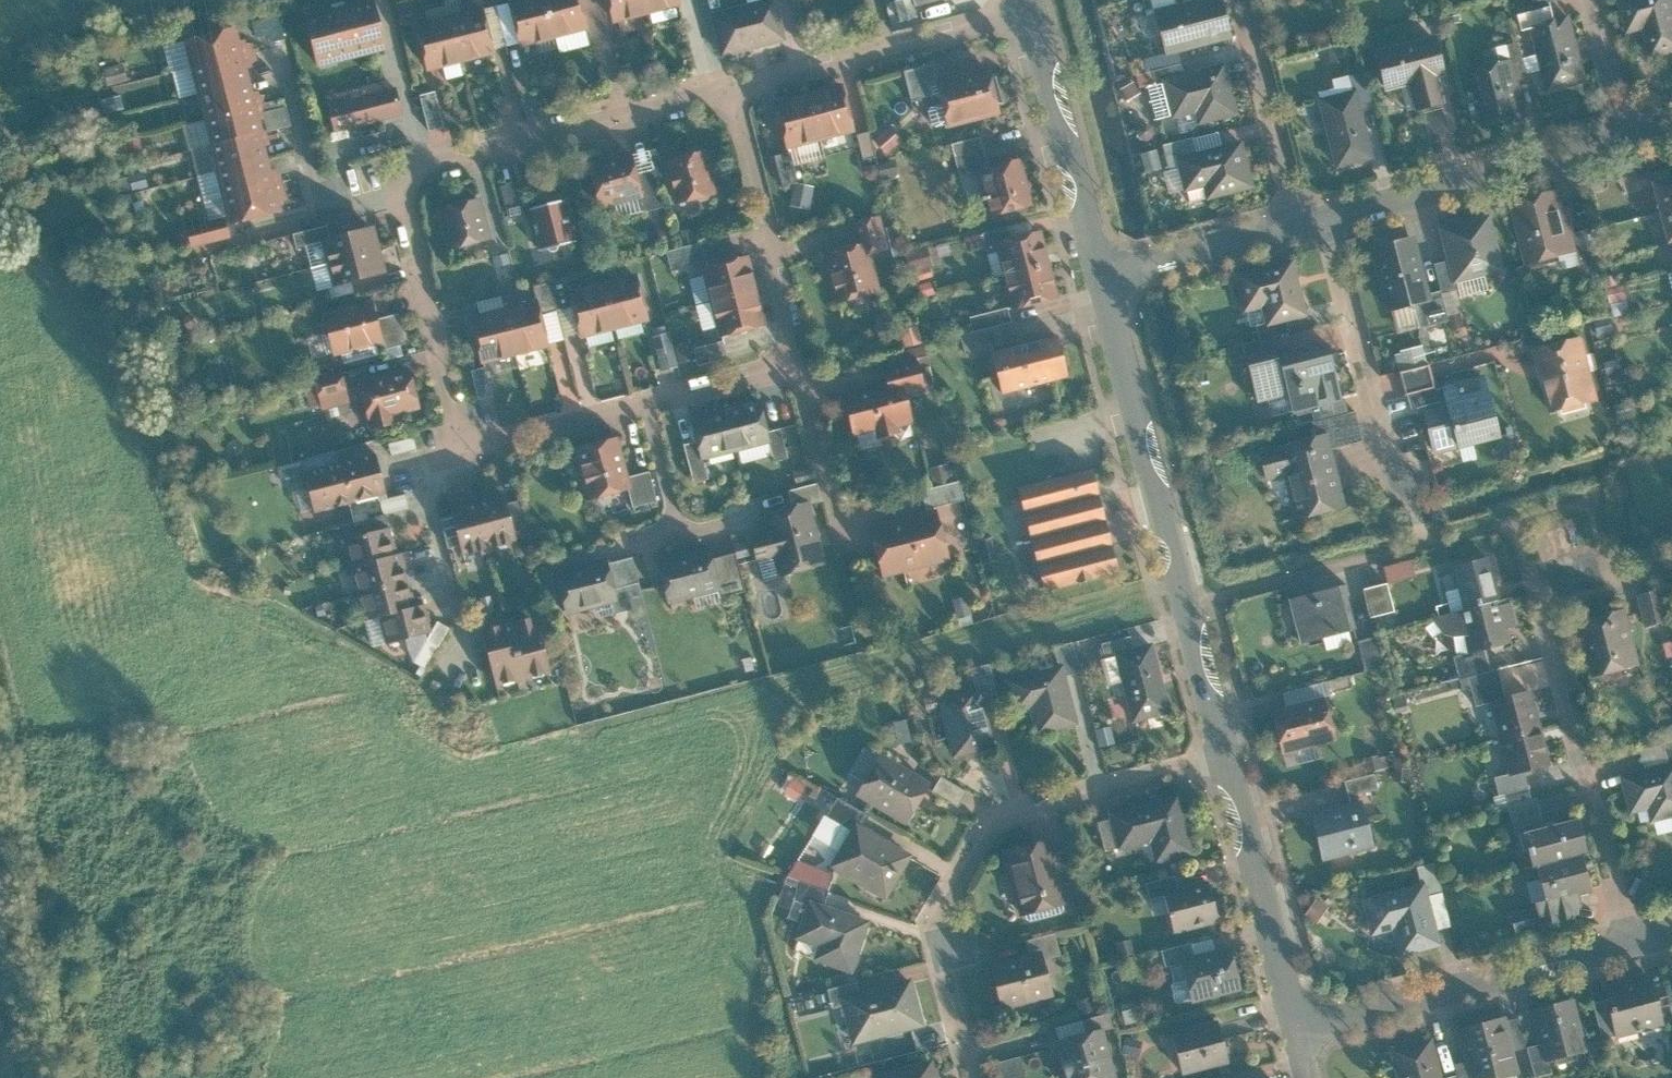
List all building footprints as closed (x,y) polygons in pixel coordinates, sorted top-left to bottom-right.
[(371,0),(355,0),(301,15),(315,68),(385,48),(371,0)] [(543,0),(508,0),(519,46),(554,38),(543,0)] [(580,0),(543,0),(554,38),(588,29),(580,0)] [(642,0),(607,0),(613,23),(646,15),(642,0)] [(680,0),(642,0),(646,15),(681,5),(680,0)] [(1179,4),(1177,0),(1144,0),(1147,12),(1156,10),(1179,4)] [(1224,0),(1195,0),(1179,4),(1156,10),(1168,56),(1234,39),(1224,0)] [(1627,33),(1643,28),(1650,58),(1671,53),(1671,0),(1618,0),(1627,33)] [(494,54),(481,6),(449,15),(461,63),(494,54)] [(1592,83),(1574,13),(1534,24),(1551,93),(1592,83)] [(259,39),(285,33),(281,14),(255,20),(259,39)] [(461,63),(449,15),(415,22),(427,70),(461,63)] [(179,38),(186,67),(255,50),(252,41),(245,43),(244,38),(237,39),(233,25),(179,38)] [(1438,36),(1377,51),(1387,90),(1411,84),(1418,114),(1449,106),(1441,77),(1448,75),(1438,36)] [(1515,59),(1519,74),(1530,71),(1523,41),(1511,44),(1515,59)] [(257,59),(255,50),(186,67),(193,94),(247,81),(244,68),(251,66),(250,61),(257,59)] [(1519,74),(1515,59),(1472,70),(1487,128),(1530,117),(1519,74)] [(109,83),(128,79),(124,63),(106,67),(109,83)] [(937,80),(938,80),(934,63),(905,70),(912,100),(940,93),(937,80)] [(1164,79),(1186,73),(1183,63),(1153,71),(1156,81),(1164,79)] [(1240,114),(1227,63),(1186,73),(1164,79),(1174,119),(1197,113),(1200,124),(1240,114)] [(1001,116),(990,68),(938,80),(937,80),(940,93),(942,103),(931,106),(928,110),(931,123),(936,126),(947,124),(948,128),(1001,116)] [(1355,75),(1358,89),(1363,105),(1373,102),(1366,73),(1355,75)] [(193,94),(199,118),(261,103),(259,95),(258,89),(250,91),(247,81),(193,94)] [(855,131),(843,83),(808,92),(821,140),(855,131)] [(388,85),(327,101),(335,133),(403,116),(398,92),(390,94),(388,85)] [(1363,105),(1358,89),(1321,98),(1337,169),(1376,160),(1363,105)] [(436,90),(422,93),(432,131),(445,128),(436,90)] [(821,140),(808,92),(774,101),(787,149),(821,140)] [(265,117),(261,103),(199,118),(206,145),(261,131),(258,119),(265,117)] [(885,153),(904,143),(895,128),(876,138),(885,153)] [(206,145),(213,171),(265,158),(262,147),(269,145),(265,130),(261,131),(206,145)] [(875,156),(869,131),(857,134),(862,159),(875,156)] [(976,169),(989,166),(981,136),(952,142),(960,176),(977,172),(976,169)] [(1177,157),(1199,152),(1195,137),(1164,146),(1170,170),(1180,167),(1177,157)] [(1256,188),(1245,140),(1199,152),(1177,157),(1180,167),(1186,192),(1205,187),(1209,200),(1256,188)] [(714,197),(703,153),(669,161),(666,147),(650,151),(656,173),(657,177),(670,174),(678,205),(714,197)] [(1149,172),(1164,168),(1159,148),(1143,152),(1149,172)] [(798,180),(790,152),(774,156),(782,185),(798,180)] [(1035,204),(1023,157),(989,166),(976,169),(977,172),(988,216),(1035,204)] [(265,158),(213,171),(220,199),(282,183),(278,168),(268,170),(265,158)] [(665,209),(656,173),(636,178),(632,158),(588,167),(599,208),(640,198),(643,214),(665,209)] [(148,173),(118,180),(120,189),(150,183),(148,173)] [(1668,214),(1671,213),(1671,182),(1660,185),(1668,214)] [(282,183),(220,199),(227,225),(280,212),(277,201),(286,199),(282,183)] [(798,183),(794,202),(811,206),(815,187),(798,183)] [(518,185),(503,188),(511,217),(525,213),(518,185)] [(1577,234),(1564,190),(1513,204),(1531,266),(1582,252),(1577,234)] [(569,201),(532,210),(542,251),(579,242),(569,201)] [(485,241),(476,202),(438,211),(448,250),(485,241)] [(1508,270),(1493,214),(1441,227),(1449,260),(1455,283),(1459,283),(1508,270)] [(850,223),(855,246),(867,243),(870,254),(889,249),(880,215),(850,223)] [(187,234),(189,246),(229,238),(227,225),(187,234)] [(325,226),(291,234),(294,247),(319,241),(328,238),(325,226)] [(373,226),(328,238),(319,241),(326,264),(379,249),(373,226)] [(986,246),(996,244),(995,242),(1010,238),(1007,227),(983,233),(986,246)] [(1596,229),(1577,234),(1582,252),(1586,265),(1604,260),(1596,229)] [(1010,238),(995,242),(996,244),(1004,277),(1051,266),(1043,230),(1010,238)] [(1431,294),(1415,234),(1371,245),(1390,315),(1417,308),(1434,303),(1431,294)] [(855,246),(823,254),(835,305),(880,294),(870,254),(867,243),(855,246)] [(710,245),(672,253),(676,269),(713,261),(710,245)] [(931,246),(907,251),(911,270),(935,265),(931,246)] [(379,249),(326,264),(332,287),(350,282),(386,272),(379,249)] [(1310,317),(1296,259),(1236,274),(1245,313),(1263,308),(1267,323),(1267,327),(1289,322),(1310,317)] [(708,271),(716,304),(759,294),(751,260),(708,271)] [(1436,264),(1443,291),(1460,287),(1459,283),(1455,283),(1449,260),(1436,264)] [(1059,298),(1051,266),(1004,277),(1013,310),(1059,298)] [(639,276),(606,284),(616,325),(649,317),(639,276)] [(569,277),(550,281),(556,307),(576,302),(573,292),(569,277)] [(533,286),(539,311),(556,307),(550,281),(533,286)] [(350,282),(332,287),(327,288),(330,299),(353,292),(350,282)] [(606,284),(573,292),(576,302),(583,333),(616,325),(606,284)] [(1443,291),(1431,294),(1434,303),(1417,308),(1422,329),(1451,321),(1443,291)] [(716,304),(723,338),(766,328),(759,294),(716,304)] [(371,300),(321,313),(323,321),(319,323),(321,333),(324,335),(332,357),(380,344),(381,350),(404,343),(397,315),(376,320),(371,300)] [(512,353),(545,346),(535,301),(501,309),(512,353)] [(1008,308),(970,317),(974,332),(998,326),(1012,323),(1008,308)] [(478,361),(512,353),(501,309),(468,316),(478,361)] [(1291,333),(1289,322),(1267,327),(1267,323),(1258,326),(1261,341),(1277,337),(1291,333)] [(1004,344),(998,326),(974,332),(962,336),(966,354),(1004,344)] [(671,331),(653,336),(663,369),(681,364),(671,331)] [(1282,356),(1277,337),(1261,341),(1246,345),(1251,363),(1282,356)] [(1603,401),(1586,337),(1536,350),(1553,414),(1603,401)] [(1059,338),(993,354),(1002,393),(1068,377),(1059,338)] [(725,341),(696,348),(699,364),(729,358),(725,341)] [(1296,415),(1345,401),(1331,344),(1282,356),(1251,363),(1245,370),(1249,386),(1256,388),(1260,403),(1291,396),(1296,415)] [(880,356),(887,383),(901,380),(905,396),(926,391),(915,348),(880,356)] [(1409,395),(1438,387),(1432,365),(1403,373),(1409,395)] [(486,370),(471,373),(478,403),(493,399),(486,370)] [(358,383),(369,431),(396,424),(394,416),(419,410),(408,371),(358,383)] [(1504,440),(1487,375),(1445,386),(1446,388),(1449,400),(1451,407),(1425,414),(1437,457),(1504,440)] [(348,403),(341,377),(312,385),(319,411),(348,403)] [(887,383),(843,394),(854,438),(876,433),(877,440),(901,434),(899,428),(912,424),(905,396),(901,380),(887,383)] [(1449,400),(1446,388),(1439,390),(1438,387),(1409,395),(1413,410),(1449,400)] [(758,401),(724,409),(737,453),(768,444),(771,443),(768,432),(758,401)] [(737,453),(724,409),(689,417),(696,442),(701,462),(704,462),(737,453)] [(1314,423),(1317,437),(1329,434),(1333,449),(1365,441),(1357,411),(1314,423)] [(780,429),(768,432),(771,443),(768,444),(773,462),(788,459),(780,429)] [(1333,449),(1329,434),(1317,437),(1262,451),(1269,482),(1285,478),(1296,521),(1348,508),(1333,449)] [(628,477),(617,438),(575,449),(583,481),(577,485),(580,496),(588,501),(628,491),(632,491),(628,477)] [(388,445),(391,457),(416,451),(413,440),(388,445)] [(701,462),(696,442),(684,445),(694,483),(708,479),(704,462),(701,462)] [(375,454),(339,463),(349,504),(385,495),(375,454)] [(339,463),(303,472),(313,513),(349,504),(339,463)] [(1120,573),(1093,470),(1018,489),(1045,592),(1120,573)] [(649,472),(628,477),(632,491),(628,491),(633,507),(656,502),(649,472)] [(961,482),(923,491),(927,510),(965,501),(961,482)] [(788,491),(792,507),(811,502),(811,505),(822,502),(818,484),(788,491)] [(406,509),(403,495),(379,501),(382,515),(406,509)] [(516,541),(503,495),(476,503),(489,549),(516,541)] [(777,578),(827,565),(811,505),(811,502),(792,507),(761,514),(765,533),(751,536),(757,564),(773,559),(777,578)] [(492,557),(489,549),(476,503),(448,510),(450,516),(459,546),(462,556),(480,552),(482,560),(492,557)] [(936,511),(870,527),(883,578),(949,562),(936,511)] [(459,546),(450,516),(440,519),(447,549),(459,546)] [(378,619),(384,645),(431,633),(424,605),(415,607),(412,593),(409,594),(403,570),(405,569),(403,562),(413,560),(410,551),(396,555),(389,529),(342,540),(364,622),(378,619)] [(709,550),(657,564),(668,606),(720,592),(712,560),(709,550)] [(735,554),(712,560),(720,592),(722,598),(745,591),(735,554)] [(609,559),(555,572),(566,617),(611,605),(613,615),(632,610),(630,600),(642,597),(632,558),(610,563),(609,559)] [(1385,565),(1390,581),(1417,574),(1412,558),(1385,565)] [(1464,612),(1502,603),(1492,559),(1455,568),(1464,612)] [(1390,584),(1366,590),(1373,618),(1397,612),(1390,584)] [(1344,588),(1292,601),(1304,648),(1355,635),(1344,588)] [(1665,589),(1640,596),(1647,627),(1671,621),(1671,619),(1665,589)] [(1464,612),(1434,619),(1446,635),(1457,638),(1466,636),(1471,656),(1488,652),(1515,645),(1511,631),(1519,629),(1512,600),(1502,603),(1464,612)] [(1641,667),(1628,612),(1580,624),(1594,679),(1641,667)] [(535,618),(482,631),(496,689),(550,675),(535,618)] [(447,636),(436,628),(431,633),(414,661),(428,670),(447,636)] [(1115,653),(1134,649),(1132,637),(1102,645),(1106,660),(1116,658),(1115,653)] [(1385,668),(1377,637),(1361,641),(1369,672),(1385,668)] [(1055,648),(1059,667),(1064,666),(1067,676),(1081,672),(1073,644),(1055,648)] [(1173,714),(1154,644),(1134,649),(1115,653),(1116,658),(1132,724),(1173,714)] [(1493,672),(1488,652),(1471,656),(1457,660),(1462,680),(1470,678),(1493,672)] [(971,670),(976,687),(981,686),(984,698),(997,694),(989,665),(971,670)] [(1067,676),(1064,666),(1059,667),(1006,679),(1014,714),(1031,711),(1036,738),(1080,727),(1067,676)] [(1493,672),(1470,678),(1478,706),(1493,702),(1507,699),(1500,670),(1493,672)] [(1348,675),(1328,681),(1332,693),(1352,687),(1348,675)] [(984,698),(981,686),(976,687),(937,697),(953,760),(997,748),(984,698)] [(1532,692),(1507,699),(1493,702),(1503,741),(1542,731),(1532,692)] [(1328,698),(1275,713),(1286,755),(1340,741),(1328,698)] [(1542,731),(1503,741),(1512,775),(1513,778),(1527,775),(1552,769),(1542,731)] [(932,784),(881,754),(855,797),(906,827),(932,784)] [(1622,777),(1632,816),(1650,811),(1653,824),(1671,819),(1671,765),(1622,777)] [(1513,778),(1512,775),(1498,778),(1502,796),(1507,794),(1511,807),(1534,801),(1527,775),(1513,778)] [(1346,783),(1352,805),(1364,802),(1361,795),(1379,790),(1376,776),(1346,783)] [(967,793),(942,778),(932,794),(958,809),(967,793)] [(1174,790),(1104,808),(1106,814),(1115,846),(1146,839),(1151,859),(1189,849),(1174,790)] [(856,824),(864,828),(870,818),(838,799),(827,817),(851,832),(856,824)] [(1534,801),(1511,807),(1518,837),(1532,834),(1547,831),(1539,800),(1534,801)] [(1352,805),(1314,815),(1327,864),(1377,851),(1364,802),(1352,805)] [(1115,846),(1106,814),(1094,817),(1102,850),(1115,846)] [(1584,820),(1547,831),(1532,834),(1540,870),(1588,858),(1594,858),(1584,820)] [(864,828),(856,824),(851,832),(829,869),(886,903),(913,857),(864,828)] [(1051,849),(1047,833),(1001,845),(1018,912),(1022,910),(1028,916),(1058,909),(1061,905),(1060,901),(1064,900),(1060,881),(1051,849)] [(1065,846),(1051,849),(1060,881),(1073,877),(1065,846)] [(1588,858),(1540,870),(1549,904),(1540,906),(1546,931),(1578,922),(1588,907),(1586,900),(1597,896),(1588,858)] [(798,862),(786,879),(827,892),(832,876),(798,862)] [(1419,869),(1424,885),(1428,884),(1431,897),(1445,894),(1437,865),(1419,869)] [(1159,889),(1175,885),(1172,873),(1142,879),(1146,894),(1160,891),(1159,889)] [(1217,918),(1206,877),(1175,885),(1159,889),(1160,891),(1169,930),(1217,918)] [(809,902),(823,907),(827,892),(786,879),(785,885),(798,890),(787,920),(801,924),(809,902)] [(1431,897),(1428,884),(1424,885),(1363,900),(1373,938),(1394,933),(1400,959),(1444,947),(1431,897)] [(823,907),(809,902),(801,924),(795,941),(818,949),(813,963),(853,976),(871,923),(823,907)] [(1022,938),(1026,951),(1038,948),(1054,944),(1050,931),(1022,938)] [(1177,954),(1190,951),(1187,939),(1158,946),(1161,962),(1178,958),(1177,954)] [(1237,984),(1226,942),(1190,951),(1177,954),(1178,958),(1188,999),(1237,984)] [(1051,990),(1038,948),(1026,951),(984,962),(996,1004),(1051,990)] [(1650,972),(1603,982),(1605,993),(1613,1028),(1615,1035),(1662,1022),(1650,972)] [(854,986),(834,992),(837,1001),(847,1040),(919,1022),(906,973),(854,986)] [(834,992),(854,986),(852,978),(822,985),(827,1003),(837,1001),(834,992)] [(1572,993),(1528,1004),(1537,1040),(1541,1058),(1546,1057),(1586,1048),(1572,993)] [(1613,1028),(1605,993),(1590,997),(1599,1030),(1613,1028)] [(1073,1029),(1099,1023),(1109,1020),(1106,1007),(1070,1015),(1073,1029)] [(1453,1023),(1463,1057),(1468,1077),(1487,1077),(1518,1069),(1503,1013),(1453,1023)] [(1226,1058),(1216,1017),(1167,1030),(1177,1070),(1226,1058)] [(1099,1023),(1073,1029),(1053,1035),(1064,1077),(1108,1077),(1108,1076),(1113,1075),(1099,1023)] [(1388,1045),(1396,1077),(1441,1077),(1440,1075),(1430,1034),(1388,1045)] [(1541,1058),(1537,1040),(1525,1043),(1533,1073),(1549,1069),(1546,1057),(1541,1058)] [(1016,1053),(992,1059),(997,1077),(1023,1077),(1016,1053)] [(929,1054),(864,1071),(866,1077),(935,1077),(929,1054)] [(1454,1072),(1456,1077),(1468,1077),(1463,1057),(1451,1061),(1454,1072)]
